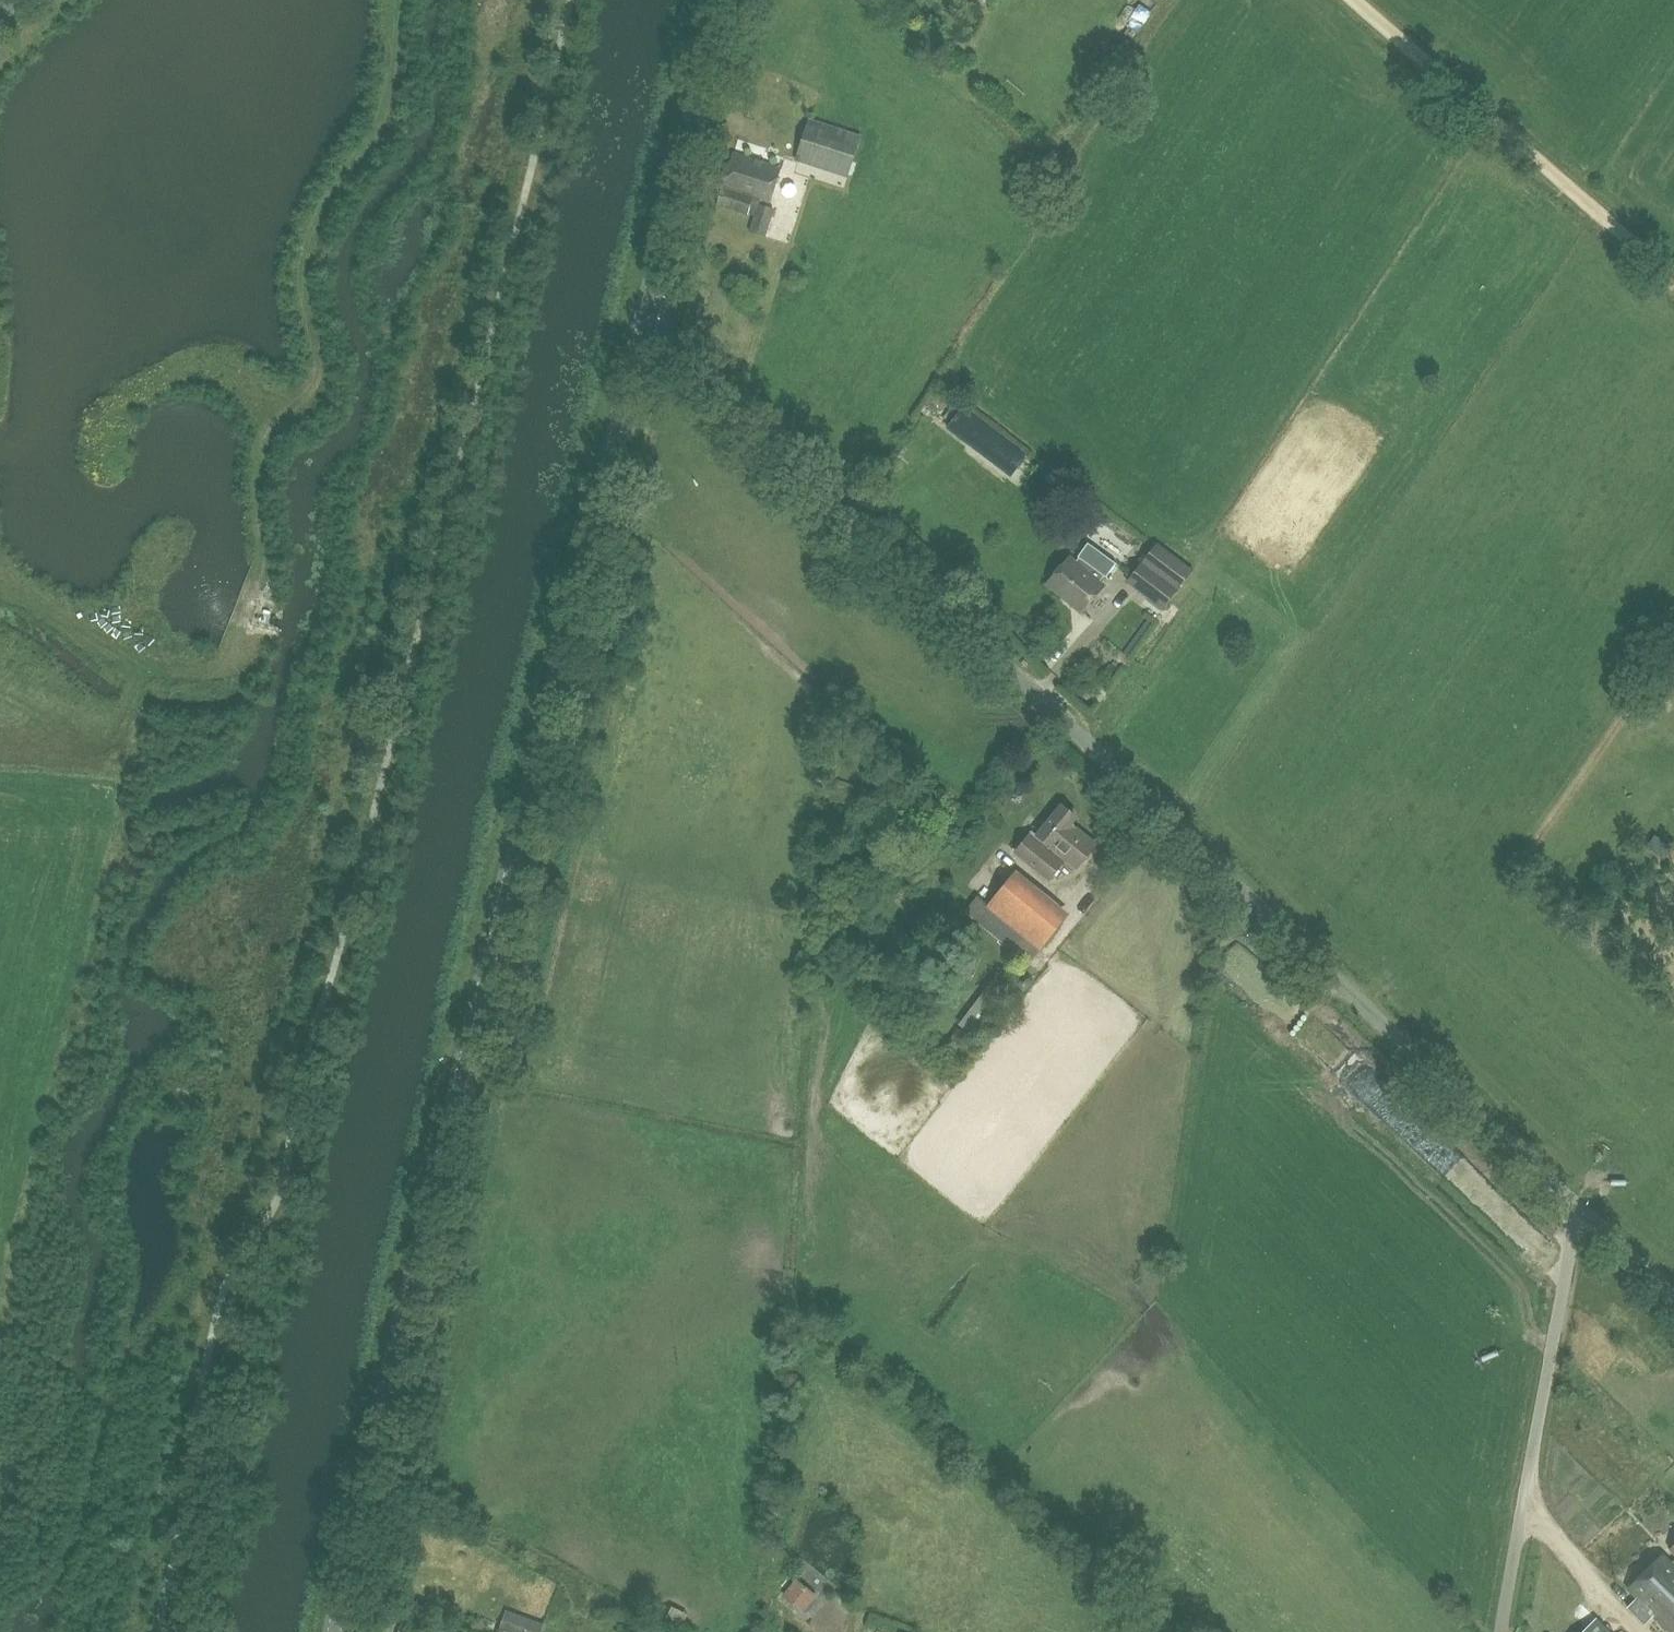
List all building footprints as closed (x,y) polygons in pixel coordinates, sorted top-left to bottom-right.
[(808,118),(794,159),(846,177),(861,135),(808,118)] [(748,231),(765,236),(774,207),(759,203),(760,199),(769,201),(780,167),(733,152),(717,203),(753,215),(748,231)] [(946,427),(964,442),(971,432),(1017,468),(1027,454),(963,405),(946,427)] [(1125,581),(1160,609),(1193,569),(1156,541),(1125,581)] [(1047,582),(1080,610),(1103,583),(1070,556),(1047,582)] [(1076,828),(1068,823),(1075,814),(1062,804),(1037,833),(1057,851),(1076,867),(1095,843),(1076,828)] [(1012,852),(1048,881),(1065,861),(1029,831),(1012,852)] [(1663,859),(1670,850),(1651,837),(1645,846),(1663,859)] [(1015,868),(987,903),(976,895),(964,910),(1028,963),(1069,912),(1015,868)] [(960,947),(951,967),(972,977),(980,955),(960,947)] [(1324,1007),(1304,1024),(1319,1042),(1339,1024),(1324,1007)] [(1326,1038),(1337,1051),(1354,1038),(1343,1024),(1326,1038)] [(1350,1057),(1374,1084),(1388,1071),(1363,1045),(1350,1057)] [(814,1564),(788,1575),(800,1601),(840,1582),(824,1547),(809,1554),(814,1564)] [(1670,1562),(1662,1554),(1628,1588),(1672,1631),(1673,1631),(1673,1558),(1670,1562)] [(500,1619),(496,1631),(539,1631),(500,1619)]
